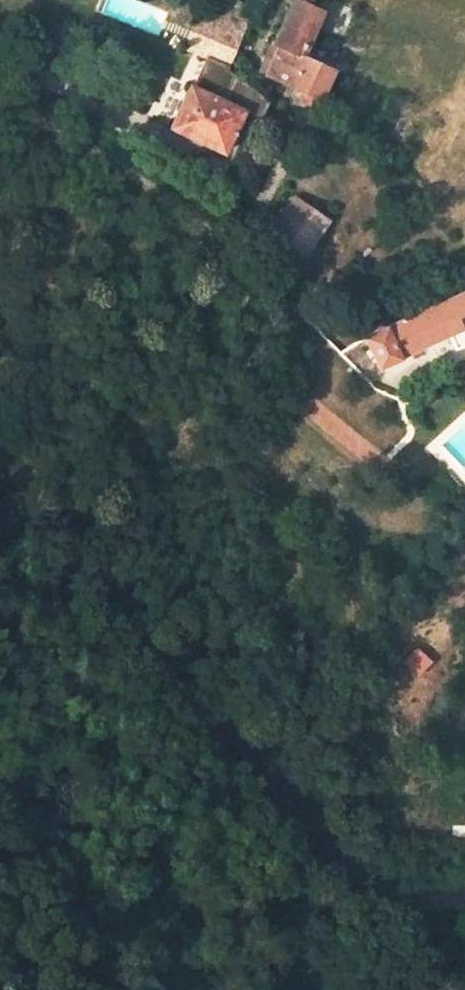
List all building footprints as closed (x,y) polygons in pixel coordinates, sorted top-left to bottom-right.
[(250,3),(242,0),(219,0),(216,10),(201,5),(183,54),(201,60),(227,69),(250,3)] [(312,30),(281,17),(270,41),(276,43),(262,75),(315,100),(331,66),(303,54),(312,30)] [(201,60),(187,89),(240,114),(258,123),(266,101),(225,74),(227,69),(201,60)] [(187,89),(183,87),(164,127),(223,154),(240,114),(187,89)] [(337,206),(301,189),(282,226),(319,243),(337,206)] [(366,333),(382,362),(401,353),(400,350),(448,328),(459,347),(464,344),(464,283),(460,286),(366,333)]
